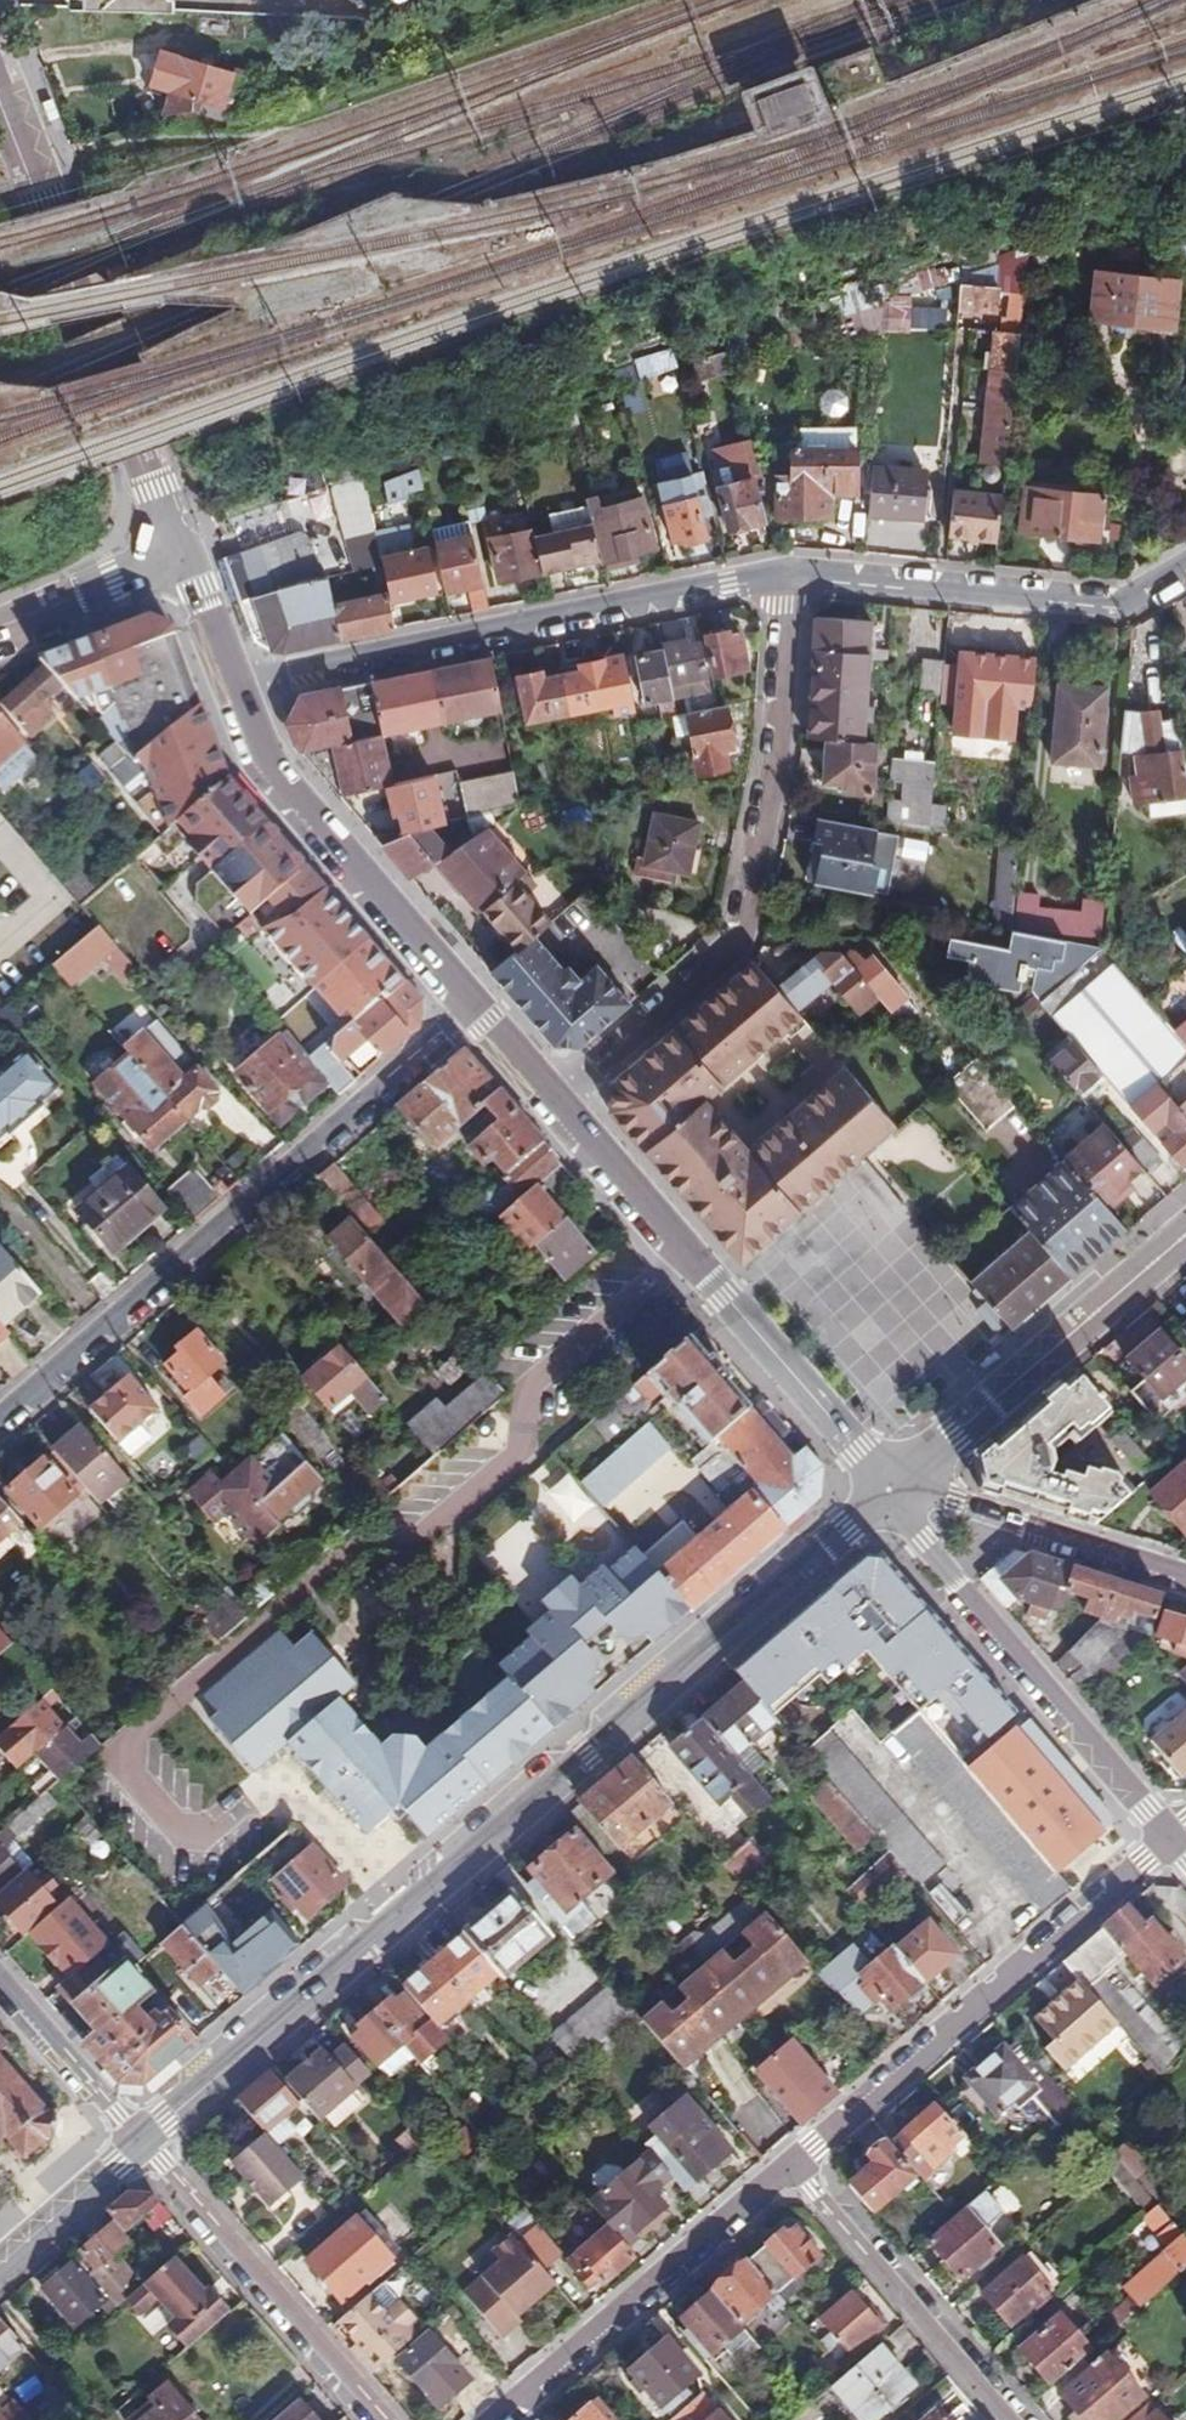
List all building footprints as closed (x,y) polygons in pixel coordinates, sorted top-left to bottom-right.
[(71,4),(174,10),(170,0),(69,0),(71,4)] [(279,42),(285,63),(319,48),(313,30),(279,42)] [(170,97),(164,114),(214,107),(252,121),(273,77),(163,53),(152,91),(170,97)] [(784,85),(737,101),(746,126),(793,110),(784,85)] [(1008,266),(969,279),(966,310),(1003,314),(1008,266)] [(1180,286),(1098,275),(1090,323),(1174,334),(1180,286)] [(1001,496),(1004,496),(1010,440),(1025,295),(1012,294),(1010,319),(1003,318),(1001,334),(995,333),(980,494),(959,492),(953,535),(997,539),(1001,496)] [(884,296),(883,330),(912,331),(914,297),(884,296)] [(738,351),(703,362),(706,377),(742,367),(738,351)] [(612,369),(623,416),(643,411),(631,364),(612,369)] [(1177,413),(1185,414),(1185,369),(1183,369),(1177,413)] [(684,371),(672,373),(674,382),(686,379),(684,371)] [(809,427),(808,449),(863,450),(863,428),(809,427)] [(722,444),(729,482),(758,478),(765,476),(759,438),(722,444)] [(808,449),(799,448),(798,475),(782,475),(781,515),(835,517),(836,495),(861,496),(863,450),(808,449)] [(402,497),(427,486),(426,480),(423,467),(367,487),(373,515),(404,503),(402,497)] [(928,475),(877,470),(872,519),(925,523),(928,475)] [(729,482),(724,483),(731,527),(765,521),(758,478),(729,482)] [(1104,493),(1027,485),(1023,530),(1099,538),(1104,493)] [(367,487),(337,498),(338,505),(342,523),(344,535),(375,528),(373,515),(367,487)] [(593,496),(598,520),(601,520),(609,558),(612,557),(613,564),(631,561),(629,554),(640,552),(659,549),(650,504),(618,511),(613,492),(593,496)] [(704,496),(668,504),(675,539),(689,536),(690,540),(712,535),(704,496)] [(342,523),(338,505),(302,513),(306,530),(342,523)] [(375,528),(381,554),(387,553),(395,598),(440,588),(429,537),(412,540),(409,521),(375,528)] [(546,571),(546,573),(600,563),(605,555),(599,525),(539,537),(546,571)] [(473,581),(478,611),(492,608),(475,527),(442,535),(453,585),(473,581)] [(539,537),(537,528),(493,537),(501,580),(546,571),(539,537)] [(296,532),(225,558),(240,599),(262,592),(302,583),(324,579),(309,536),(296,532)] [(641,559),(640,552),(629,554),(631,561),(641,559)] [(273,651),(341,637),(334,603),(328,578),(324,579),(302,583),(262,592),(240,599),(255,639),(273,651)] [(341,637),(396,627),(389,592),(334,603),(341,637)] [(870,618),(818,616),(810,737),(820,738),(818,780),(841,782),(841,792),(872,794),(874,742),(864,741),(869,660),(879,660),(880,648),(869,648),(870,618)] [(139,760),(200,706),(173,628),(146,618),(94,639),(117,701),(121,712),(139,760)] [(731,633),(710,637),(717,676),(748,669),(742,637),(732,640),(731,633)] [(94,639),(43,660),(46,664),(65,685),(111,737),(118,745),(134,763),(139,760),(121,712),(114,719),(104,707),(117,701),(94,639)] [(665,653),(673,700),(709,693),(707,679),(708,678),(701,646),(690,648),(688,641),(663,646),(665,653)] [(647,706),(673,700),(665,653),(638,658),(647,706)] [(942,693),(945,659),(922,657),(918,691),(942,693)] [(382,736),(502,713),(492,658),(371,683),(380,734),(382,736)] [(563,675),(569,713),(613,706),(606,660),(581,664),(582,672),(563,675)] [(46,664),(0,704),(0,706),(31,741),(56,718),(44,704),(65,685),(46,664)] [(527,721),(569,713),(563,675),(543,679),(541,672),(520,676),(527,721)] [(297,747),(300,751),(380,734),(371,683),(300,698),(286,723),(297,747)] [(1105,688),(1060,683),(1053,760),(1100,765),(1105,688)] [(226,778),(200,706),(139,760),(134,763),(118,745),(99,762),(165,835),(171,830),(226,778)] [(733,751),(726,710),(687,717),(691,741),(694,758),(724,753),(733,751)] [(1124,711),(1121,753),(1137,751),(1141,778),(1118,781),(1116,806),(1185,797),(1185,792),(1179,752),(1173,753),(1171,747),(1180,743),(1173,730),(1172,721),(1157,721),(1157,715),(1157,711),(1140,713),(1124,711)] [(31,747),(0,713),(0,774),(31,747)] [(691,741),(687,717),(668,721),(673,744),(691,741)] [(300,751),(339,796),(388,785),(392,784),(382,736),(380,734),(300,751)] [(1179,752),(1184,750),(1180,743),(1171,747),(1173,753),(1179,752)] [(906,759),(926,760),(927,752),(907,752),(906,759)] [(724,753),(694,758),(697,777),(727,771),(724,753)] [(889,796),(888,821),(929,829),(931,806),(936,761),(926,760),(906,759),(892,758),(891,777),(903,778),(901,797),(889,796)] [(90,763),(69,776),(80,794),(101,782),(90,763)] [(459,782),(466,817),(500,810),(518,806),(512,772),(459,782)] [(400,808),(405,831),(443,822),(435,775),(392,784),(388,785),(394,810),(400,808)] [(226,778),(171,830),(250,918),(305,867),(226,778)] [(929,829),(949,833),(950,807),(931,806),(929,829)] [(500,810),(466,817),(475,836),(485,829),(502,817),(500,810)] [(653,818),(648,847),(646,860),(639,859),(636,876),(675,884),(677,873),(690,876),(699,827),(653,818)] [(860,827),(817,818),(814,837),(825,839),(818,879),(868,889),(871,892),(886,895),(898,834),(860,827)] [(485,829),(475,836),(436,863),(451,881),(455,879),(481,910),(483,908),(518,948),(535,934),(549,923),(525,895),(514,882),(524,874),(485,829)] [(410,833),(384,848),(412,880),(436,863),(410,833)] [(825,839),(814,837),(806,877),(818,879),(825,839)] [(923,862),(927,842),(899,837),(895,856),(923,862)] [(1012,930),(1019,847),(1000,843),(993,926),(1012,930)] [(646,860),(648,847),(641,846),(639,859),(646,860)] [(314,877),(305,867),(250,918),(315,988),(316,987),(325,979),(369,939),(314,877)] [(535,888),(524,874),(514,882),(525,895),(535,888)] [(1019,893),(1017,927),(1099,936),(1102,901),(1083,898),(1081,913),(1039,909),(1040,895),(1019,893)] [(142,974),(100,925),(85,938),(54,966),(72,987),(106,957),(131,983),(142,974)] [(1102,947),(1017,931),(1015,948),(953,940),(950,956),(975,960),(973,978),(1023,986),(1024,976),(1030,977),(1032,961),(1054,964),(1053,973),(1069,976),(1102,947)] [(535,934),(518,948),(490,971),(553,1044),(577,1048),(615,1016),(609,1009),(601,1015),(575,982),(567,989),(557,976),(565,969),(535,934)] [(364,1012),(402,977),(396,970),(369,939),(325,979),(351,1007),(356,1003),(364,1012)] [(1069,976),(1042,1000),(1075,1039),(1101,1070),(1185,1170),(1185,1044),(1147,999),(1102,947),(1069,976)] [(853,953),(846,958),(847,959),(902,1024),(920,1009),(876,957),(866,965),(857,954),(853,953)] [(847,959),(828,975),(882,1036),(894,1031),(902,1024),(847,959)] [(609,1109),(646,1152),(707,1098),(803,1015),(758,962),(612,1082),(609,1109)] [(615,1016),(630,1004),(596,964),(580,978),(575,982),(601,1015),(609,1009),(615,1016)] [(570,965),(565,969),(557,976),(567,989),(575,982),(580,978),(570,965)] [(1147,999),(1185,1044),(1185,966),(1147,999)] [(421,999),(402,977),(364,1012),(337,1037),(333,1048),(343,1060),(367,1038),(373,1045),(352,1063),(363,1074),(420,1023),(421,999)] [(316,987),(315,988),(279,1021),(288,1032),(309,1055),(317,1047),(323,1043),(309,1026),(333,1004),(316,987)] [(998,1038),(972,1009),(955,1025),(967,1039),(963,1042),(976,1057),(978,1056),(998,1038)] [(132,1056),(188,1119),(199,1109),(206,1110),(217,1100),(217,1096),(221,1092),(159,1022),(147,1032),(130,1015),(111,1032),(132,1056)] [(288,1031),(279,1039),(312,1076),(271,1111),(284,1126),(330,1085),(320,1074),(309,1055),(288,1032),(288,1031)] [(312,1076),(279,1039),(239,1074),(271,1111),(312,1076)] [(1075,1039),(1051,1058),(1078,1090),(1101,1070),(1075,1039)] [(330,1085),(339,1095),(350,1086),(317,1047),(309,1055),(320,1074),(330,1085)] [(948,1047),(933,1059),(950,1080),(964,1068),(948,1047)] [(29,1049),(0,1075),(0,1140),(6,1134),(11,1138),(45,1108),(42,1103),(61,1087),(29,1049)] [(507,1173),(544,1143),(540,1138),(477,1065),(463,1049),(396,1107),(432,1149),(483,1105),(493,1117),(486,1123),(491,1129),(469,1148),(483,1164),(493,1156),(507,1173)] [(154,1151),(188,1119),(132,1056),(97,1087),(154,1151)] [(964,1068),(950,1080),(948,1082),(987,1128),(1018,1102),(978,1056),(976,1057),(964,1068)] [(694,1206),(744,1262),(863,1157),(899,1125),(850,1068),(754,1153),(694,1206)] [(646,1152),(694,1206),(754,1153),(752,1149),(707,1098),(646,1152)] [(1123,1186),(1144,1167),(1105,1121),(1066,1157),(1067,1159),(1108,1207),(1127,1191),(1123,1186)] [(1141,1139),(1132,1147),(1152,1170),(1162,1162),(1141,1139)] [(1067,1159),(1012,1206),(1032,1230),(1071,1275),(1125,1227),(1108,1207),(1067,1159)] [(332,1165),(314,1181),(350,1221),(363,1237),(381,1222),(332,1165)] [(196,1169),(170,1191),(194,1220),(220,1197),(196,1169)] [(167,1211),(134,1171),(84,1214),(92,1224),(87,1228),(104,1248),(109,1244),(117,1253),(167,1211)] [(489,1210),(556,1284),(592,1252),(525,1178),(489,1210)] [(363,1237),(350,1221),(326,1242),(398,1325),(422,1304),(395,1273),(363,1237)] [(1032,1230),(972,1280),(1013,1325),(1071,1275),(1032,1230)] [(0,1247),(0,1322),(5,1327),(42,1295),(0,1247)] [(989,1305),(981,1312),(996,1328),(1004,1321),(989,1305)] [(0,1322),(0,1343),(10,1333),(5,1327),(0,1322)] [(224,1365),(196,1333),(173,1352),(178,1357),(165,1368),(180,1384),(175,1389),(200,1416),(207,1410),(209,1411),(232,1391),(216,1372),(224,1365)] [(1130,1363),(1163,1401),(1185,1382),(1185,1359),(1164,1334),(1130,1363)] [(386,1400),(335,1341),(311,1362),(318,1369),(304,1382),(327,1410),(329,1409),(331,1411),(353,1392),(371,1413),(386,1400)] [(750,1412),(687,1341),(592,1425),(607,1441),(661,1395),(708,1449),(750,1412)] [(449,1384),(474,1363),(462,1349),(437,1370),(449,1384)] [(127,1376),(89,1409),(120,1445),(143,1425),(158,1411),(127,1376)] [(408,1425),(435,1456),(503,1397),(486,1376),(431,1423),(422,1413),(408,1425)] [(1081,1522),(1098,1527),(1134,1496),(1117,1477),(1080,1465),(1077,1474),(1054,1467),(1120,1410),(1110,1400),(1102,1407),(1076,1376),(976,1461),(983,1490),(1081,1522)] [(283,1421),(269,1404),(259,1413),(278,1435),(288,1426),(283,1421)] [(283,1421),(288,1426),(289,1427),(305,1413),(300,1407),(283,1421)] [(368,1429),(352,1410),(342,1419),(358,1438),(368,1429)] [(658,1574),(683,1602),(691,1611),(820,1499),(825,1467),(805,1445),(790,1458),(750,1412),(708,1449),(700,1457),(698,1455),(691,1461),(701,1472),(709,1466),(727,1486),(725,1487),(730,1493),(734,1490),(738,1496),(746,1490),(749,1495),(742,1501),(714,1525),(691,1545),(658,1574)] [(289,1427),(366,1516),(392,1494),(366,1464),(355,1474),(339,1455),(330,1442),(305,1413),(289,1427)] [(54,1452),(84,1487),(99,1505),(128,1480),(79,1423),(50,1448),(54,1452)] [(143,1425),(120,1445),(131,1457),(153,1437),(143,1425)] [(669,1448),(649,1426),(580,1485),(610,1519),(631,1501),(621,1491),(669,1448)] [(1113,1441),(1148,1483),(1159,1474),(1124,1433),(1113,1441)] [(75,1494),(84,1487),(54,1452),(44,1461),(75,1494)] [(253,1543),(322,1484),(304,1463),(273,1490),(242,1454),(213,1478),(203,1466),(180,1486),(208,1519),(222,1507),(253,1543)] [(38,1527),(75,1494),(44,1461),(7,1493),(38,1527)] [(709,1466),(701,1472),(718,1493),(725,1487),(727,1486),(709,1466)] [(1151,1495),(1185,1534),(1185,1467),(1151,1495)] [(565,1472),(543,1489),(569,1523),(591,1506),(565,1472)] [(746,1490),(738,1496),(742,1501),(749,1495),(746,1490)] [(0,1501),(0,1559),(29,1534),(0,1501)] [(673,1524),(691,1545),(714,1525),(696,1504),(673,1524)] [(619,1530),(636,1548),(649,1563),(659,1554),(652,1546),(659,1540),(637,1515),(619,1530)] [(212,1723),(235,1749),(269,1718),(291,1744),(369,1835),(399,1809),(427,1840),(596,1693),(589,1684),(593,1678),(594,1670),(594,1665),(592,1659),(589,1653),(590,1652),(582,1642),(605,1622),(613,1632),(614,1630),(620,1635),(631,1639),(643,1637),(645,1635),(653,1644),(691,1611),(683,1602),(658,1574),(649,1563),(636,1548),(605,1575),(601,1570),(577,1591),(572,1586),(563,1586),(546,1600),(545,1609),(550,1615),(526,1636),(531,1641),(500,1669),(510,1681),(429,1752),(418,1738),(396,1737),(384,1747),(342,1700),(358,1686),(313,1635),(297,1649),(282,1632),(207,1699),(220,1716),(212,1723)] [(1149,1644),(1164,1598),(1018,1551),(984,1580),(1010,1611),(1021,1600),(1033,1604),(1029,1615),(1042,1619),(1047,1609),(1051,1611),(1053,1606),(1058,1608),(1061,1601),(1068,1605),(1070,1597),(1091,1606),(1089,1618),(1104,1625),(1149,1644)] [(247,1619),(312,1564),(302,1552),(238,1609),(247,1619)] [(778,1718),(825,1678),(831,1685),(870,1652),(923,1714),(942,1698),(982,1746),(1020,1715),(883,1555),(882,1562),(865,1560),(866,1553),(735,1667),(736,1668),(748,1682),(778,1718)] [(220,1644),(247,1619),(238,1609),(232,1601),(203,1625),(220,1644)] [(1061,1601),(1058,1608),(1066,1611),(1068,1605),(1061,1601)] [(210,1652),(220,1644),(203,1625),(196,1616),(187,1624),(201,1641),(210,1652)] [(1162,1638),(1180,1645),(1177,1653),(1185,1657),(1185,1622),(1169,1616),(1162,1638)] [(12,1644),(37,1672),(46,1664),(9,1621),(0,1628),(0,1630),(12,1644)] [(590,1652),(613,1632),(605,1622),(582,1642),(590,1652)] [(1070,1681),(1084,1698),(1149,1644),(1104,1625),(1071,1654),(1085,1669),(1070,1681)] [(12,1644),(0,1630),(0,1654),(12,1644)] [(1071,1654),(1057,1666),(1070,1681),(1085,1669),(1071,1654)] [(155,1679),(166,1691),(176,1681),(168,1672),(166,1669),(155,1679)] [(748,1682),(705,1719),(751,1775),(766,1762),(749,1742),(778,1718),(748,1682)] [(78,1719),(66,1706),(54,1716),(49,1710),(61,1700),(53,1691),(0,1736),(0,1750),(8,1759),(11,1756),(23,1746),(34,1758),(37,1755),(78,1719)] [(971,1770),(923,1714),(919,1717),(894,1738),(1044,1912),(1072,1889),(1056,1870),(971,1770)] [(269,1718),(235,1749),(257,1775),(291,1744),(269,1718)] [(1176,1727),(1163,1725),(1154,1733),(1152,1747),(1184,1784),(1185,1782),(1185,1718),(1176,1727)] [(39,1801),(45,1796),(58,1785),(102,1747),(78,1719),(37,1755),(53,1774),(32,1792),(39,1801)] [(751,1775),(705,1719),(672,1747),(720,1803),(739,1788),(750,1800),(763,1788),(751,1775)] [(1016,1734),(1100,1833),(1113,1821),(1029,1723),(1016,1734)] [(832,1730),(806,1751),(889,1850),(904,1868),(920,1887),(945,1865),(832,1730)] [(1016,1734),(971,1770),(1056,1870),(1100,1833),(1016,1734)] [(21,1769),(34,1758),(23,1746),(11,1756),(21,1769)] [(676,1802),(635,1754),(581,1801),(621,1847),(676,1802)] [(823,1783),(806,1796),(850,1853),(867,1840),(823,1783)] [(0,1835),(0,1897),(24,1877),(13,1865),(2,1853),(12,1845),(55,1807),(45,1796),(39,1801),(0,1835)] [(104,1838),(88,1820),(76,1830),(92,1849),(104,1838)] [(538,1879),(530,1886),(558,1918),(581,1899),(614,1871),(578,1829),(531,1868),(538,1879)] [(2,1853),(13,1865),(22,1857),(12,1845),(2,1853)] [(345,1884),(313,1848),(272,1883),(305,1921),(345,1888),(345,1884)] [(757,1849),(732,1870),(751,1891),(775,1871),(757,1849)] [(904,1868),(889,1850),(846,1888),(860,1905),(904,1868)] [(167,1938),(181,1926),(121,1857),(107,1869),(167,1938)] [(26,1875),(24,1877),(0,1897),(0,1909),(26,1939),(28,1935),(58,1910),(26,1875)] [(941,1875),(923,1887),(954,1933),(983,1913),(969,1893),(959,1900),(941,1875)] [(740,1909),(752,1900),(745,1891),(733,1901),(740,1909)] [(515,1893),(465,1935),(498,1973),(502,1978),(551,1936),(515,1893)] [(680,1949),(699,1972),(769,1913),(755,1896),(752,1900),(740,1909),(709,1936),(696,1934),(680,1949)] [(58,1910),(28,1935),(68,1982),(112,1944),(72,1898),(58,1910)] [(581,1899),(558,1918),(574,1937),(596,1918),(581,1899)] [(1163,2073),(1179,2058),(1106,1976),(1115,1968),(1130,1955),(1158,1987),(1185,1963),(1185,1956),(1157,1923),(1148,1930),(1131,1910),(1068,1964),(1084,1982),(1123,2026),(1163,2073)] [(699,1972),(643,2019),(683,2066),(809,1961),(769,1913),(699,1972)] [(280,1967),(308,1944),(282,1915),(272,1923),(267,1917),(250,1932),(280,1967)] [(219,1970),(213,1963),(181,1926),(167,1938),(159,1945),(196,1989),(208,1978),(219,1970)] [(900,1952),(927,1985),(959,1958),(930,1926),(900,1952)] [(130,1970),(147,1956),(126,1932),(112,1944),(68,1982),(58,1991),(72,2007),(60,2016),(120,2085),(143,2086),(193,2042),(168,2014),(164,2018),(160,2013),(145,2026),(131,2010),(150,1993),(130,1970)] [(244,1998),(280,1967),(250,1932),(213,1963),(219,1970),(244,1998)] [(498,1973),(465,1935),(434,1960),(467,1999),(498,1973)] [(892,2014),(927,1985),(900,1952),(897,1949),(857,1983),(875,2005),(881,1999),(892,2014)] [(467,1999),(434,1960),(404,1985),(432,2018),(438,2025),(467,1999)] [(1185,2052),(1185,2048),(1115,1968),(1106,1976),(1179,2058),(1184,2054),(1185,2052)] [(1123,2026),(1084,1982),(1040,2021),(1059,2043),(1050,2051),(1069,2073),(1123,2026)] [(552,2036),(575,2062),(636,2011),(613,1984),(552,2036)] [(451,2040),(438,2025),(432,2018),(428,2023),(402,1995),(392,2003),(389,2000),(374,2013),(401,2044),(421,2066),(451,2040)] [(401,2044),(374,2013),(360,2026),(364,2030),(352,2041),(375,2067),(401,2044)] [(9,2044),(0,2034),(0,2052),(9,2044)] [(609,2038),(594,2051),(603,2061),(617,2048),(609,2038)] [(755,2072),(802,2127),(825,2107),(818,2097),(828,2088),(791,2043),(755,2072)] [(324,2049),(285,2082),(319,2121),(357,2087),(355,2085),(371,2071),(347,2044),(332,2057),(324,2049)] [(1062,2128),(1081,2112),(1025,2048),(1014,2057),(1006,2050),(971,2080),(1002,2117),(1020,2103),(1026,2110),(1037,2100),(1062,2128)] [(1163,2073),(1174,2085),(1185,2074),(1185,2056),(1184,2054),(1179,2058),(1163,2073)] [(1,2143),(8,2136),(13,2142),(7,2146),(19,2159),(24,2154),(27,2159),(45,2142),(51,2142),(51,2146),(56,2146),(56,2143),(59,2144),(60,2138),(57,2138),(57,2119),(62,2119),(62,2114),(58,2114),(59,2110),(55,2109),(54,2114),(46,2114),(43,2110),(46,2108),(42,2102),(38,2105),(28,2093),(31,2091),(26,2085),(23,2088),(9,2071),(12,2069),(6,2062),(2,2065),(0,2062),(0,2143),(1,2143)] [(847,2078),(853,2083),(865,2072),(861,2067),(847,2078)] [(238,2103),(265,2133),(296,2106),(270,2075),(238,2103)] [(836,2098),(828,2088),(818,2097),(825,2107),(836,2098)] [(969,2135),(958,2122),(953,2126),(938,2108),(927,2117),(922,2113),(904,2128),(940,2169),(959,2154),(955,2148),(969,2135)] [(692,2110),(648,2147),(652,2151),(673,2177),(687,2193),(731,2156),(692,2110)] [(412,2155),(431,2140),(420,2128),(402,2143),(412,2155)] [(231,2163),(254,2189),(288,2158),(265,2133),(231,2163)] [(453,2150),(463,2163),(481,2148),(469,2135),(453,2150)] [(877,2162),(851,2185),(875,2213),(915,2178),(884,2142),(871,2154),(877,2162)] [(652,2151),(640,2161),(662,2187),(673,2177),(652,2151)] [(1137,2154),(1125,2164),(1136,2177),(1148,2166),(1137,2154)] [(288,2158),(254,2189),(269,2206),(304,2177),(288,2158)] [(1125,2164),(1121,2160),(1110,2170),(1127,2190),(1139,2180),(1136,2177),(1125,2164)] [(592,2204),(630,2248),(672,2213),(655,2194),(662,2187),(640,2161),(627,2173),(623,2169),(609,2164),(598,2174),(599,2191),(603,2193),(592,2204)] [(1139,2180),(1127,2190),(1140,2205),(1153,2196),(1139,2180)] [(990,2190),(969,2207),(972,2211),(936,2242),(967,2277),(981,2265),(985,2270),(999,2258),(994,2252),(1003,2246),(990,2231),(1010,2213),(990,2190)] [(126,2299),(145,2283),(132,2269),(118,2281),(106,2265),(134,2239),(128,2233),(144,2220),(155,2231),(169,2218),(150,2197),(126,2195),(108,2210),(118,2220),(83,2251),(99,2269),(92,2276),(118,2306),(126,2299)] [(1153,2220),(1165,2210),(1153,2196),(1140,2205),(1153,2220)] [(1179,2227),(1165,2210),(1153,2220),(1148,2225),(1162,2241),(1179,2227)] [(358,2218),(310,2259),(346,2299),(393,2258),(358,2218)] [(545,2272),(520,2243),(507,2227),(494,2238),(518,2264),(491,2287),(519,2320),(558,2287),(545,2272)] [(1179,2227),(1162,2241),(1173,2253),(1129,2290),(1132,2295),(1105,2318),(1109,2323),(1101,2329),(1110,2337),(1185,2272),(1185,2235),(1185,2233),(1179,2227)] [(539,2229),(520,2243),(545,2272),(562,2257),(539,2229)] [(607,2229),(567,2263),(588,2287),(598,2279),(604,2286),(634,2260),(607,2229)] [(782,2235),(749,2265),(777,2297),(785,2307),(831,2269),(797,2231),(787,2240),(782,2235)] [(1039,2312),(1042,2315),(1058,2301),(1050,2293),(1058,2284),(1045,2267),(1037,2274),(1026,2260),(987,2295),(1013,2326),(1022,2318),(1035,2306),(1039,2312)] [(188,2346),(230,2311),(211,2290),(207,2293),(180,2263),(150,2289),(145,2283),(126,2299),(140,2315),(159,2299),(178,2319),(169,2326),(188,2346)] [(72,2264),(42,2289),(75,2327),(104,2302),(72,2264)] [(777,2297),(749,2265),(712,2297),(739,2328),(765,2306),(777,2297)] [(363,2361),(374,2373),(423,2330),(416,2322),(419,2318),(402,2300),(388,2312),(371,2293),(340,2319),(360,2344),(370,2354),(363,2361)] [(820,2347),(829,2358),(834,2363),(851,2348),(856,2353),(887,2327),(857,2293),(827,2320),(837,2331),(820,2347)] [(687,2328),(680,2333),(706,2363),(716,2355),(734,2373),(759,2351),(739,2328),(712,2297),(682,2323),(687,2328)] [(785,2307),(777,2297),(765,2306),(775,2316),(785,2307)] [(1026,2323),(1039,2312),(1035,2306),(1022,2318),(1026,2323)] [(1055,2384),(1096,2349),(1066,2314),(1024,2348),(1055,2384)] [(24,2349),(0,2322),(0,2369),(24,2349)] [(428,2336),(399,2361),(426,2392),(456,2367),(428,2336)] [(697,2379),(666,2342),(630,2374),(662,2409),(697,2379)] [(360,2344),(353,2350),(363,2361),(370,2354),(360,2344)] [(846,2377),(833,2389),(859,2419),(874,2419),(916,2384),(883,2345),(846,2377)] [(1067,2393),(1078,2409),(1074,2411),(1081,2419),(1117,2419),(1147,2394),(1113,2352),(1067,2393)] [(842,2373),(834,2363),(829,2358),(813,2372),(826,2387),(842,2373)] [(169,2383),(152,2399),(154,2401),(132,2419),(201,2419),(169,2383)] [(676,2419),(722,2419),(702,2397),(676,2419)] [(300,2398),(275,2419),(320,2419),(300,2398)] [(0,2418),(0,2419),(27,2419),(28,2419),(14,2406),(0,2418)] [(599,2409),(593,2414),(589,2410),(577,2419),(609,2419),(599,2409)] [(943,2410),(932,2419),(952,2419),(943,2410)]
